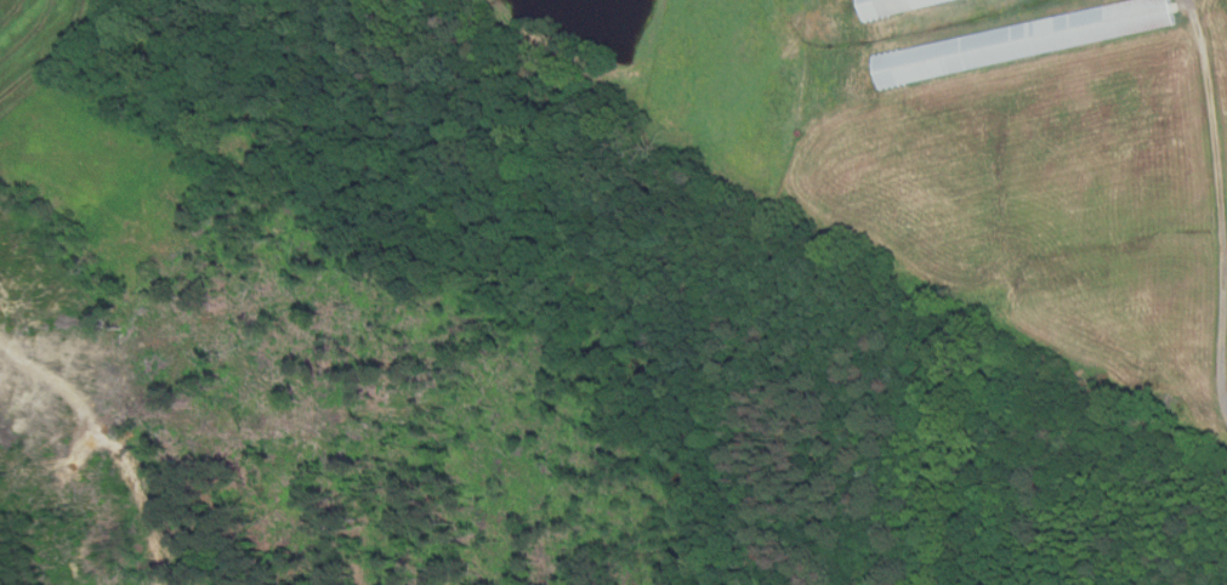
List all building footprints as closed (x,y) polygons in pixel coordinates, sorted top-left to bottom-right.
[(864,23),(859,0),(959,0),(864,23)] [(873,57),(1134,0),(1169,0),(1175,25),(880,90),(873,57)]
